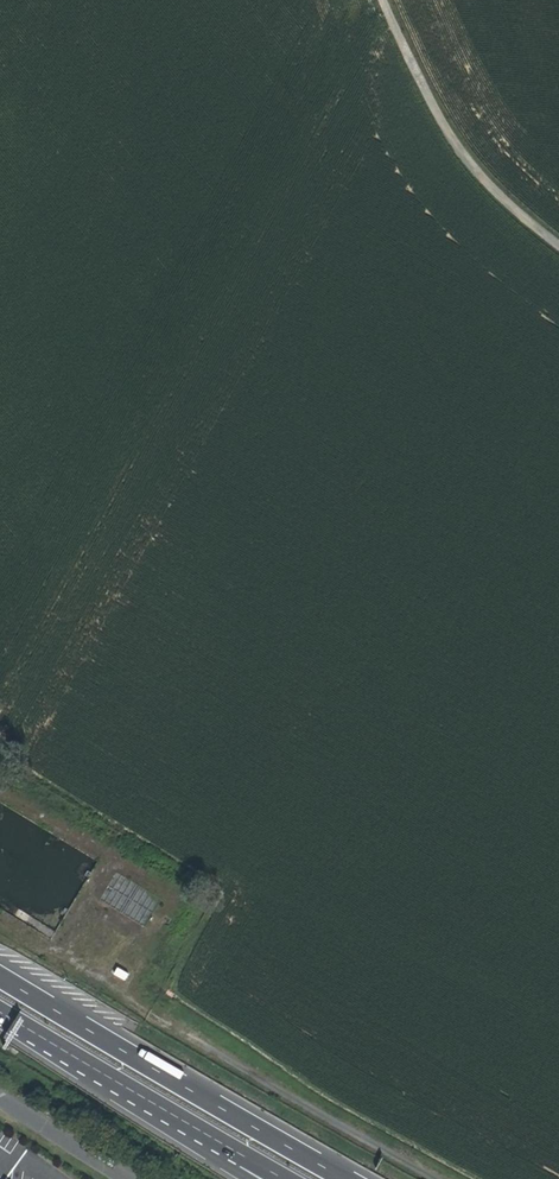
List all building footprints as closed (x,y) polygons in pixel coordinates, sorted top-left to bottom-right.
[(112,973),(125,980),(129,973),(116,966),(112,973)]
